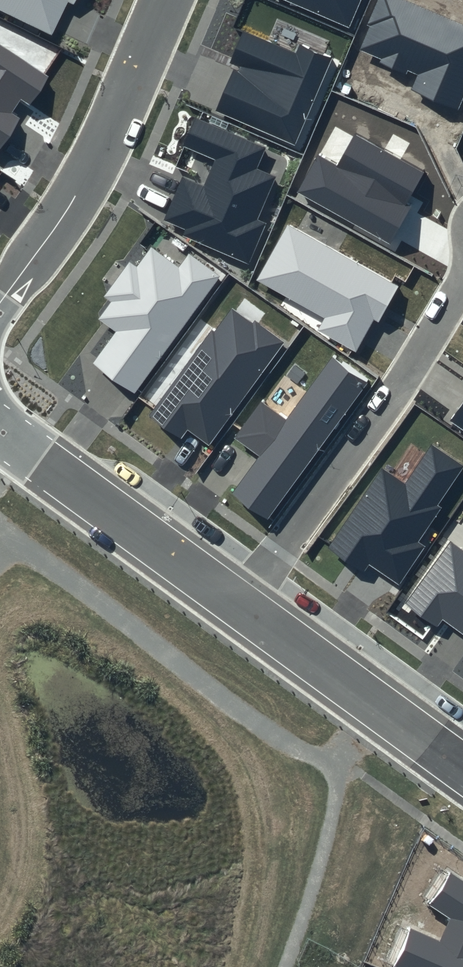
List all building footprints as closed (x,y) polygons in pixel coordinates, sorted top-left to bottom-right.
[(52,35),(67,3),(73,6),(76,0),(0,0),(0,10),(52,35)] [(350,28),(362,0),(284,0),(350,28)] [(406,0),(377,0),(366,26),(369,28),(359,50),(381,60),(379,63),(406,74),(408,71),(417,75),(411,89),(458,110),(462,98),(462,25),(406,0)] [(332,58),(299,43),(295,53),(243,31),(229,63),(235,66),(216,111),(295,144),(332,58)] [(0,44),(0,149),(20,119),(12,113),(20,100),(29,106),(49,77),(0,44)] [(264,147),(196,118),(184,147),(216,160),(204,187),(182,178),(163,220),(185,230),(183,235),(249,264),(267,224),(256,220),(275,176),(256,168),(264,147)] [(424,172),(356,134),(337,167),(319,156),(298,192),(390,244),(412,205),(407,202),(424,172)] [(399,286),(289,224),(256,281),(324,319),(317,331),(355,352),(374,320),(379,322),(399,286)] [(220,277),(188,253),(178,267),(151,247),(136,267),(129,262),(104,296),(112,303),(100,319),(117,332),(94,363),(134,392),(220,277)] [(252,323),(231,308),(214,331),(212,330),(148,417),(180,439),(187,429),(209,445),(285,341),(255,319),(252,323)] [(268,520),(369,382),(333,355),(286,419),(262,401),(235,438),(260,456),(232,494),(268,520)] [(450,421),(462,430),(462,402),(450,421)] [(431,445),(405,483),(382,468),(327,548),(365,574),(370,566),(399,586),(425,547),(417,542),(440,508),(436,506),(462,466),(431,445)] [(450,542),(405,604),(437,627),(443,619),(462,635),(462,551),(450,542)] [(449,872),(427,903),(450,918),(440,941),(409,928),(393,966),(462,966),(462,881),(449,872)]
